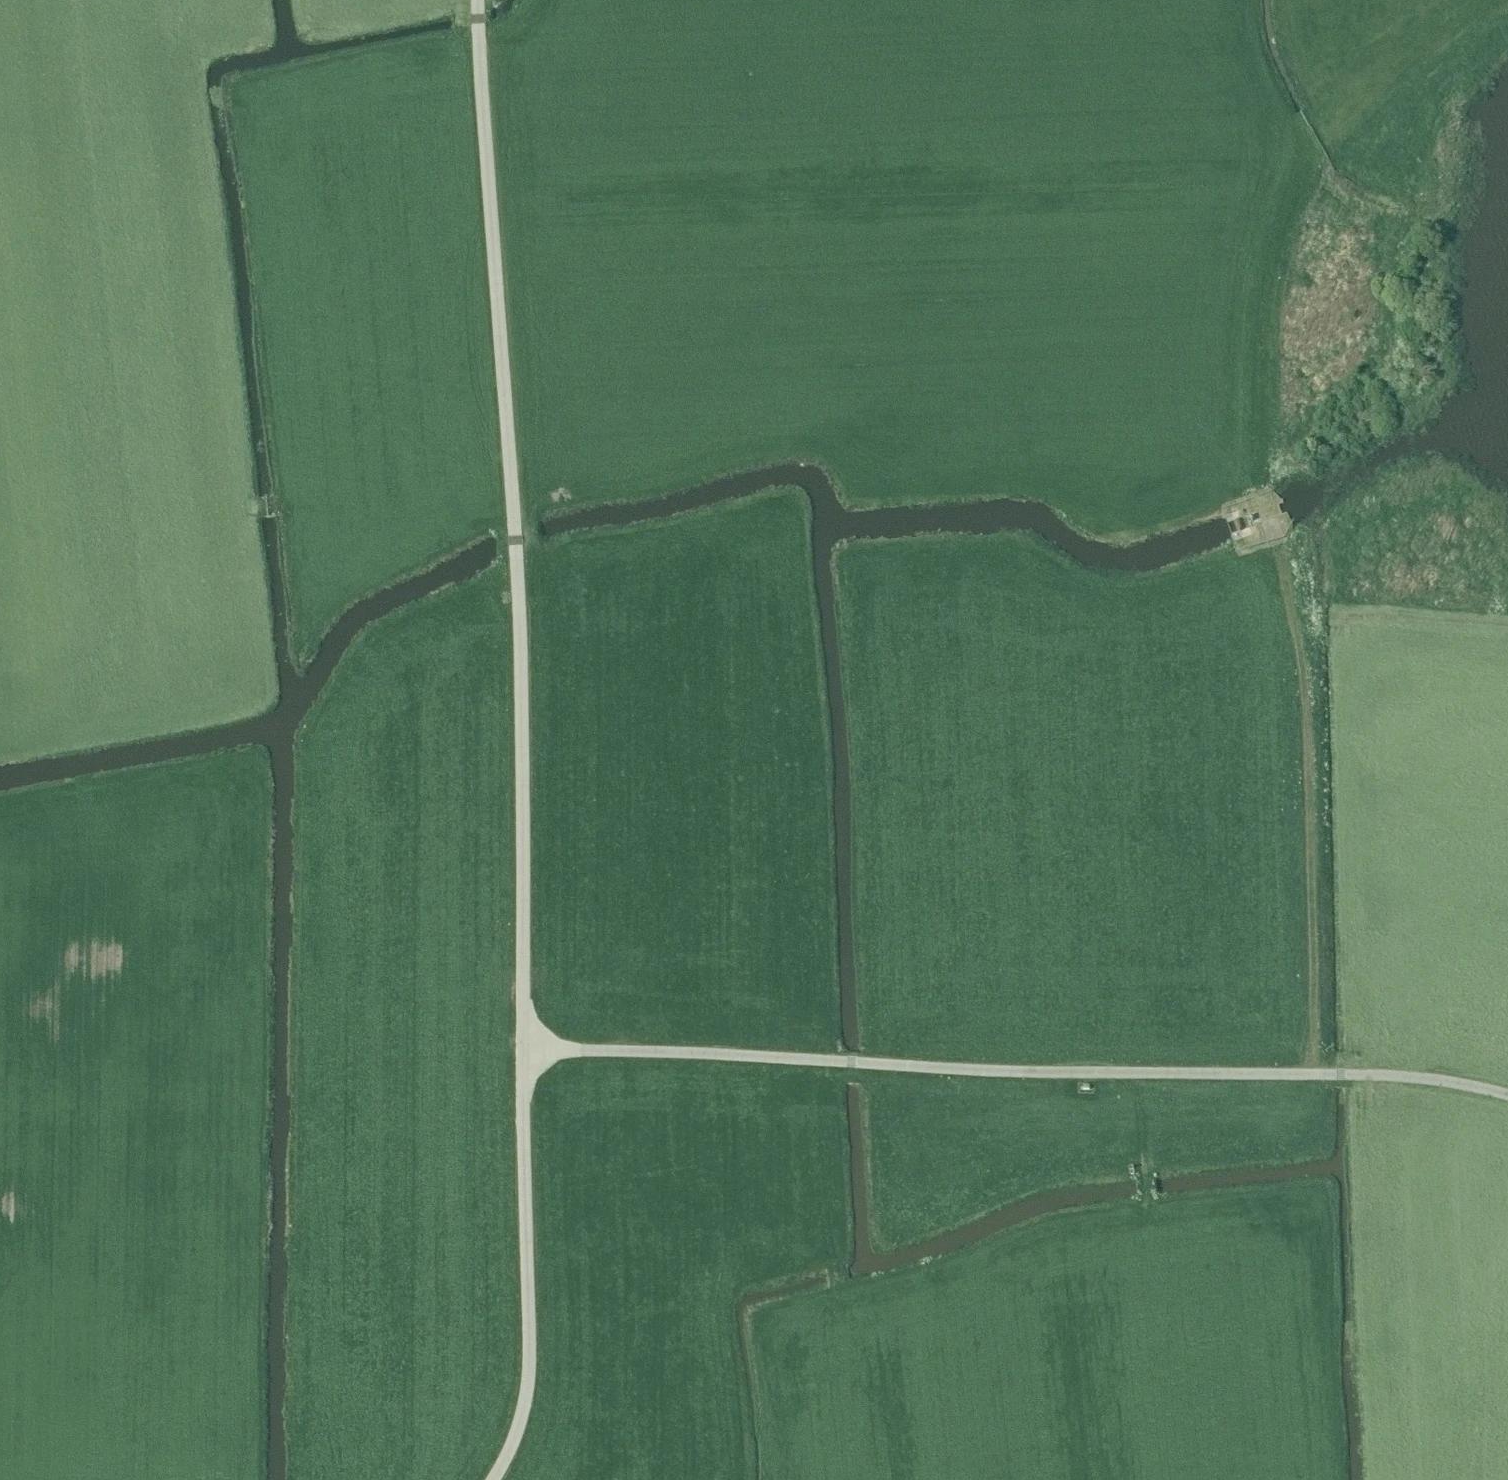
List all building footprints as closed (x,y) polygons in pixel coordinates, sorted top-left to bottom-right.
[(1262,538),(1284,531),(1278,512),(1256,520),(1262,538)]
